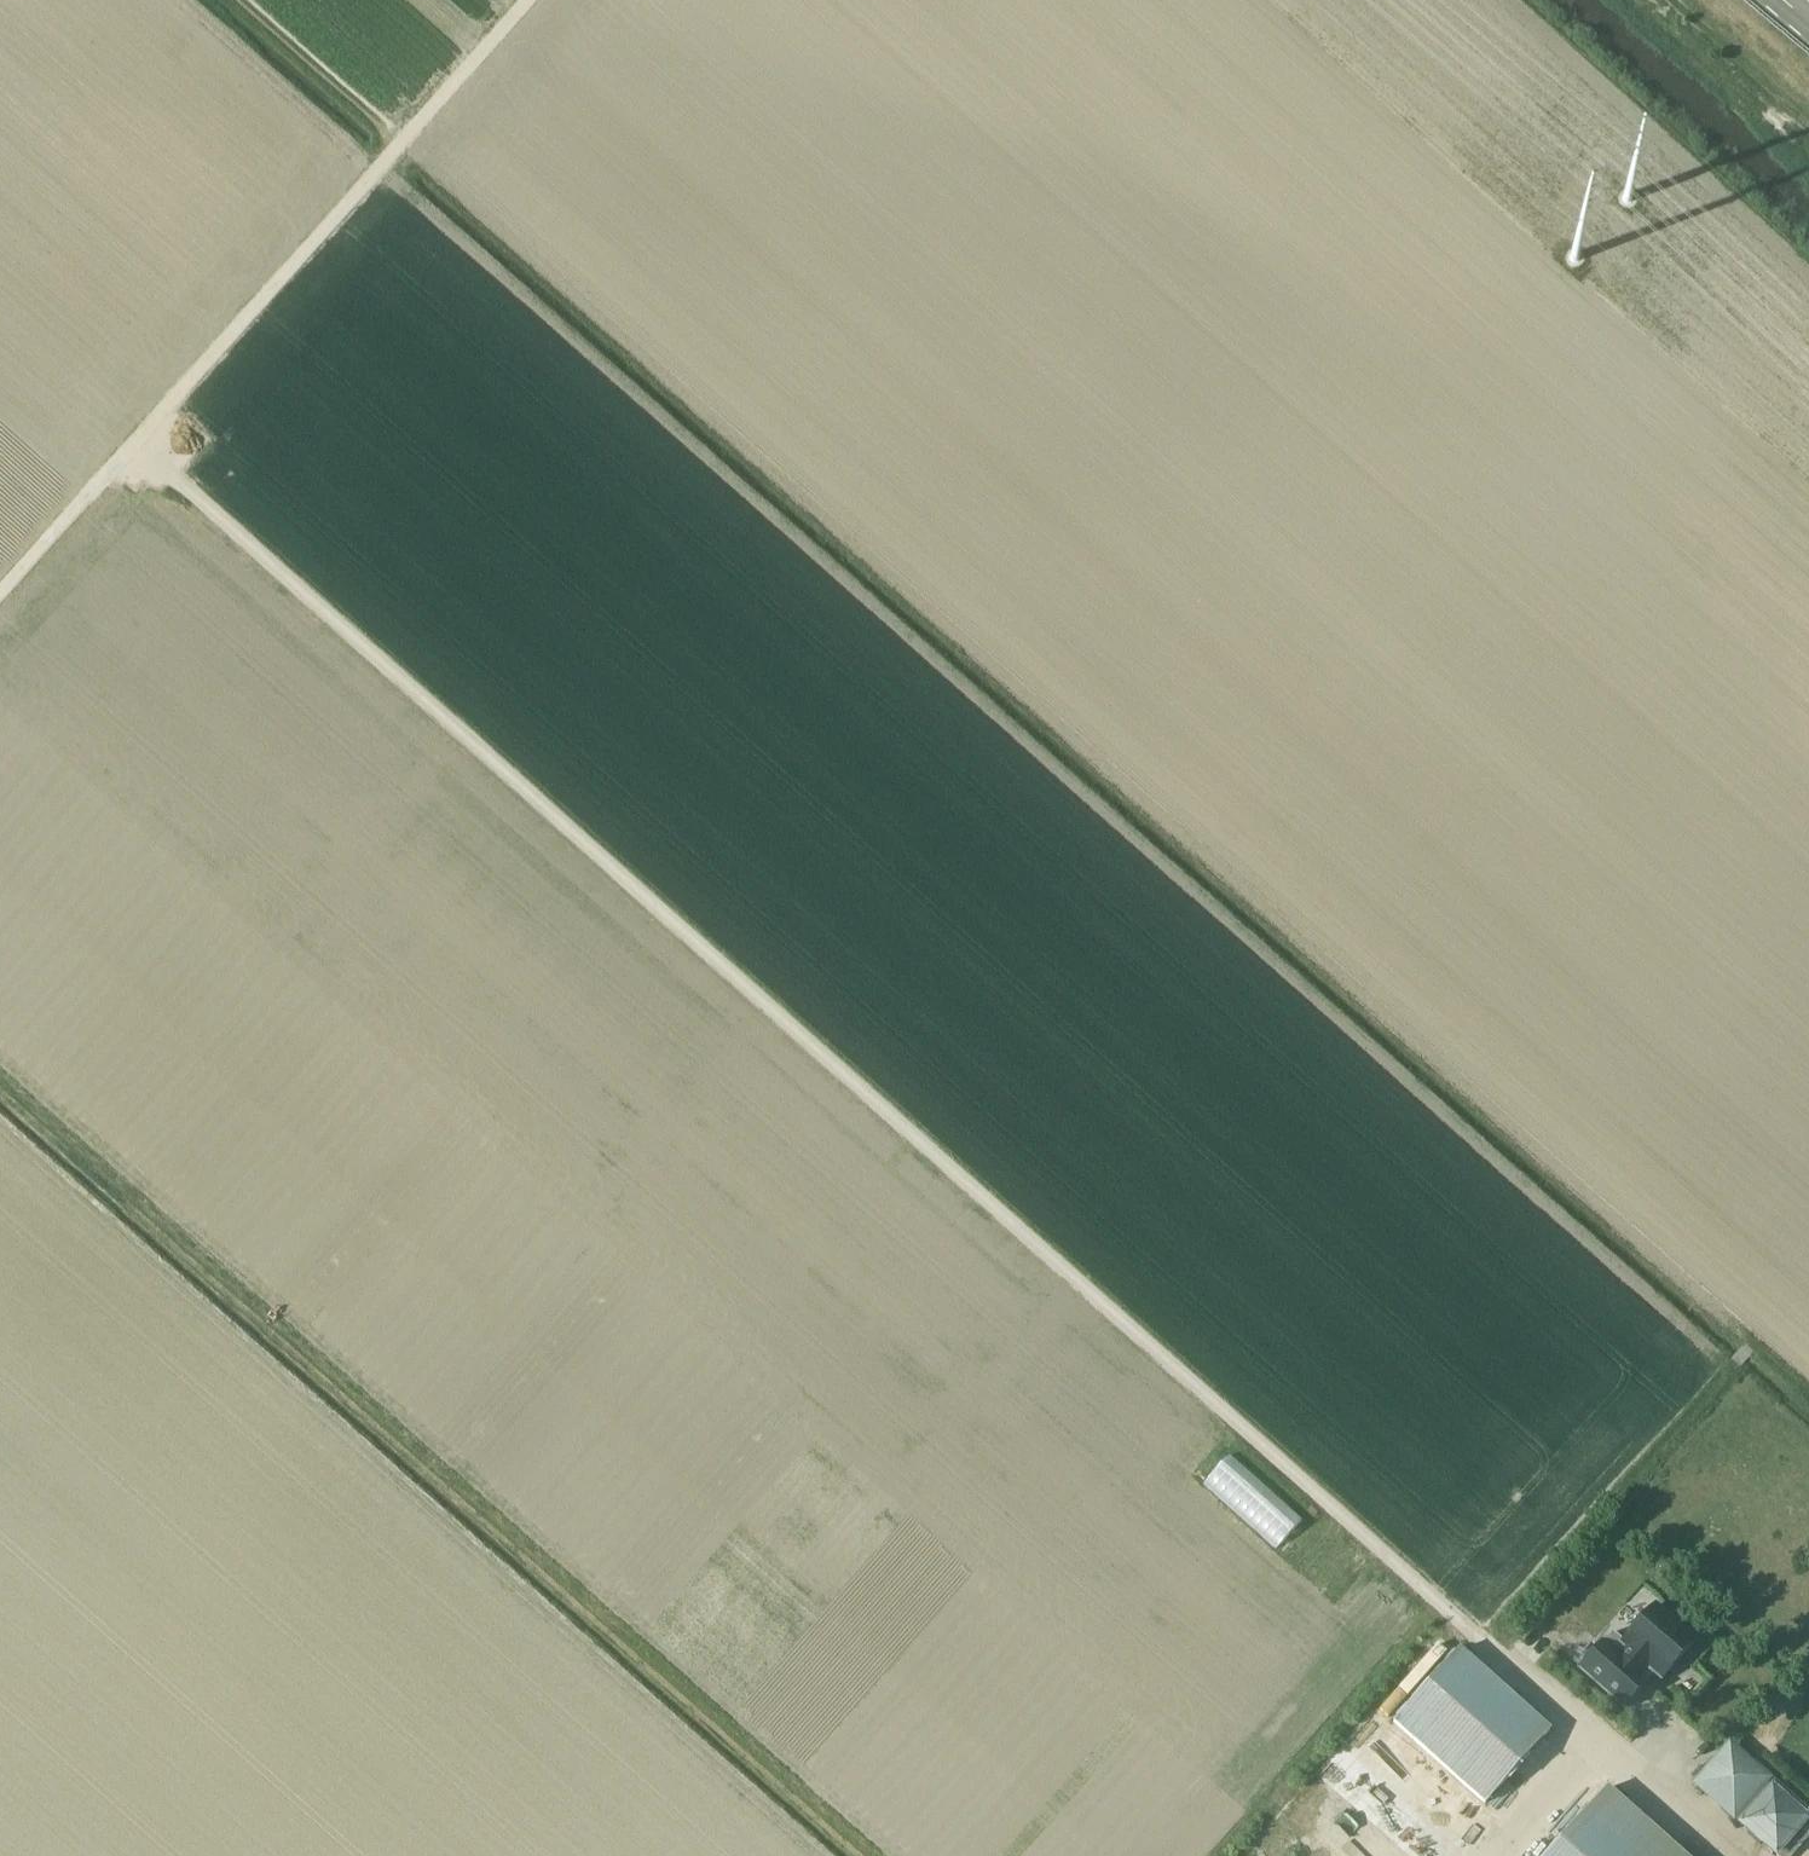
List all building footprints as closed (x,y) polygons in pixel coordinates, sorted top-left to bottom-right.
[(1276,1550),(1302,1521),(1230,1456),(1203,1485),(1276,1550)] [(1601,1643),(1580,1668),(1624,1707),(1646,1683),(1641,1679),(1651,1668),(1662,1678),(1694,1642),(1654,1607),(1623,1641),(1613,1632),(1602,1644),(1601,1643)] [(1484,1805),(1551,1731),(1459,1649),(1392,1723),(1484,1805)] [(1733,1813),(1766,1776),(1730,1745),(1697,1782),(1733,1813)] [(1808,1818),(1808,1813),(1775,1783),(1743,1820),(1779,1852),(1808,1818)] [(1548,1855),(1687,1855),(1610,1787),(1548,1855)] [(1462,1812),(1473,1796),(1462,1788),(1456,1797),(1446,1790),(1441,1797),(1462,1812)] [(1277,1855),(1318,1855),(1289,1828),(1269,1848),(1277,1855)] [(1517,1844),(1503,1855),(1528,1855),(1517,1844)]
